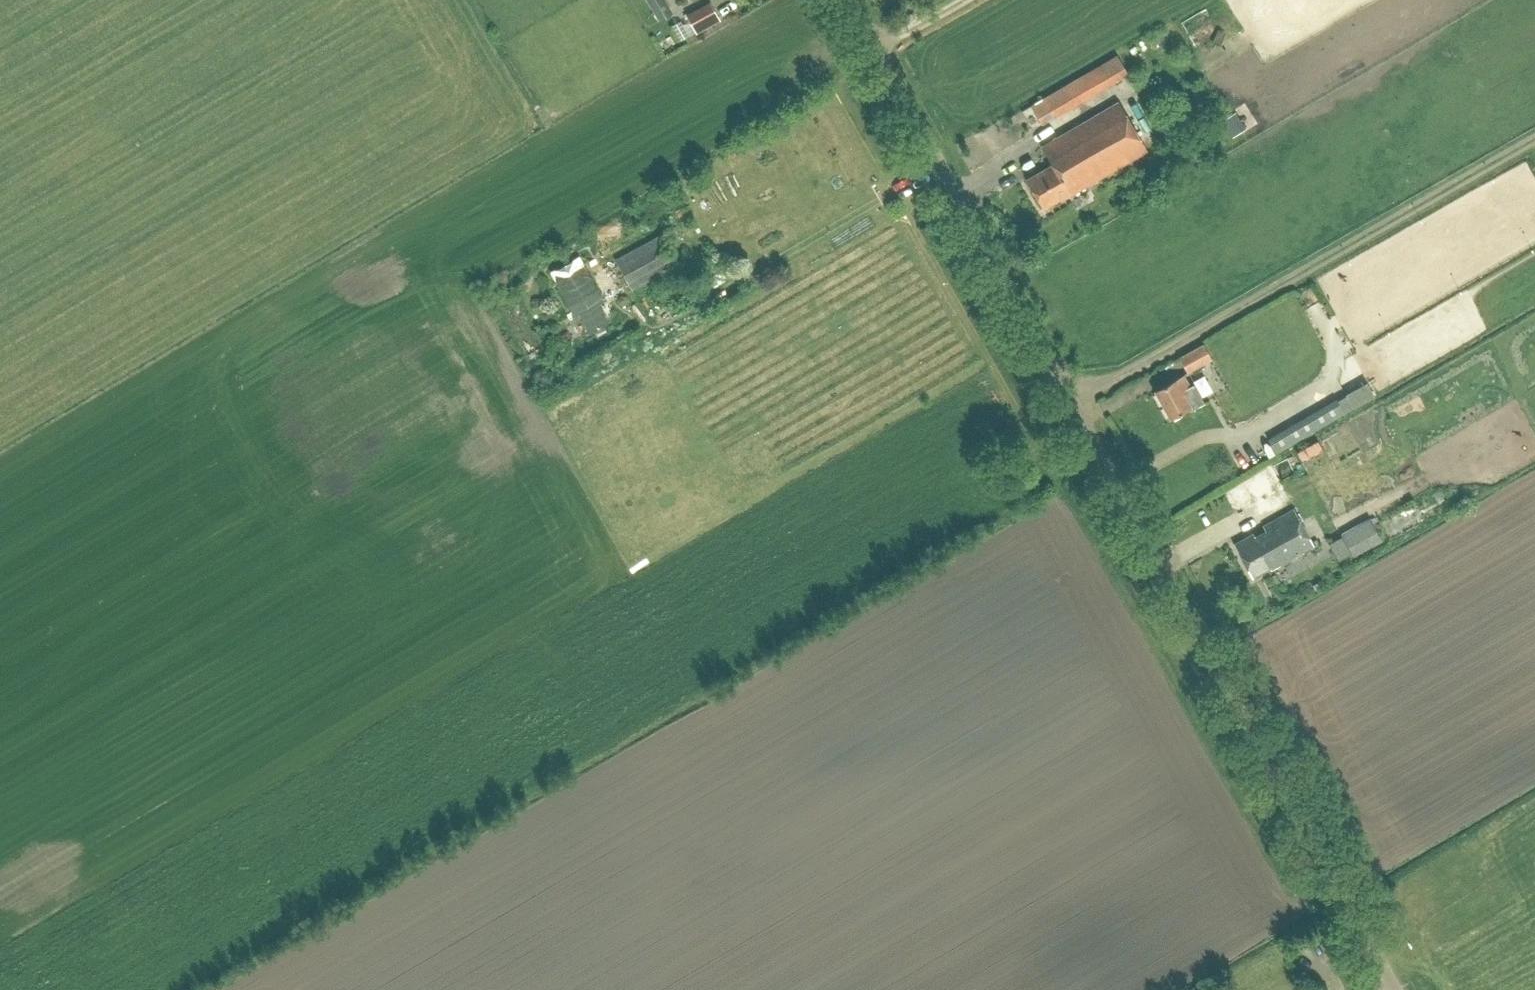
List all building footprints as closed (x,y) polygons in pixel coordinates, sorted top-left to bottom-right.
[(666,0),(646,0),(659,21),(674,13),(666,0)] [(696,32),(719,20),(710,2),(686,14),(696,32)] [(1062,115),(1135,78),(1127,63),(1054,100),(1062,115)] [(1045,99),(1031,107),(1041,124),(1055,116),(1045,99)] [(1146,101),(1135,107),(1146,130),(1158,124),(1146,101)] [(1145,150),(1146,150),(1118,102),(1041,146),(1052,164),(1027,178),(1044,207),(1068,193),(1069,195),(1145,150)] [(1231,115),(1212,125),(1217,136),(1237,127),(1231,115)] [(614,258),(631,289),(678,263),(661,232),(614,258)] [(590,331),(607,321),(597,302),(602,299),(579,256),(551,272),(574,314),(579,312),(590,331)] [(1187,371),(1211,358),(1203,344),(1179,357),(1187,371)] [(1183,374),(1155,390),(1170,418),(1189,408),(1190,410),(1204,402),(1203,401),(1200,403),(1191,387),(1190,388),(1183,374)] [(1337,402),(1298,424),(1305,435),(1343,413),(1337,402)] [(1013,468),(1018,465),(1013,456),(1008,459),(1013,468)] [(1270,569),(1313,545),(1293,509),(1263,526),(1265,531),(1255,536),(1253,533),(1234,543),(1253,577),(1270,568),(1270,569)] [(1376,532),(1370,521),(1341,536),(1350,554),(1365,546),(1361,540),(1376,532)]
